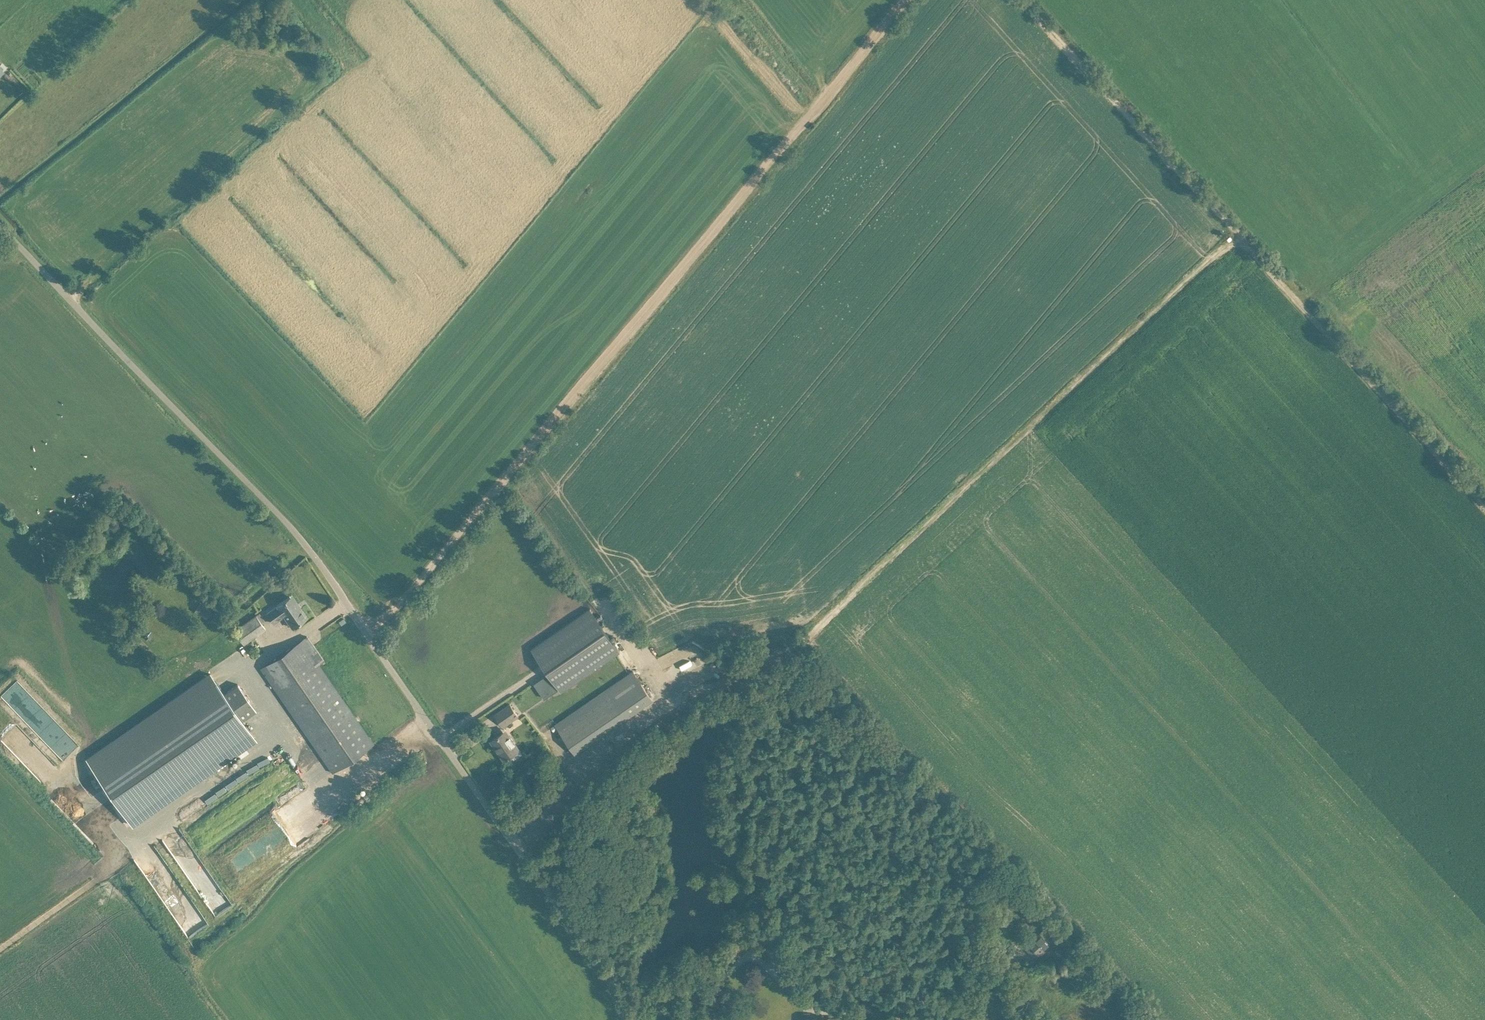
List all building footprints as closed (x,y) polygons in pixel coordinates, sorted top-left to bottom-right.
[(298,609),(289,596),(277,605),(266,613),(273,623),(284,615),(292,627),(307,616),(301,607),(298,609)] [(195,610),(208,617),(214,604),(201,598),(195,610)] [(590,608),(531,648),(561,691),(620,651),(590,608)] [(233,630),(243,644),(265,628),(255,614),(233,630)] [(260,668),(332,772),(373,743),(318,664),(324,660),(307,636),(260,668)] [(556,724),(575,752),(653,699),(633,670),(556,724)] [(238,683),(224,693),(211,673),(86,759),(131,824),(256,739),(242,719),(256,710),(238,683)] [(543,675),(534,683),(547,697),(556,688),(543,675)] [(495,714),(504,726),(519,715),(511,703),(495,714)] [(58,765),(0,707),(0,738),(42,781),(58,765)] [(519,749),(506,729),(491,740),(504,759),(519,749)] [(1046,926),(1028,942),(1045,961),(1056,950),(1050,944),(1057,938),(1046,926)]
